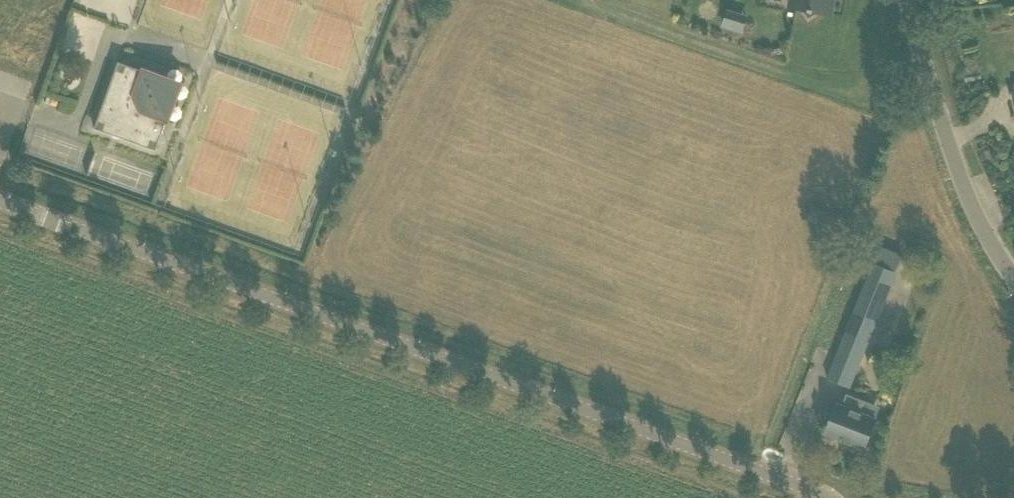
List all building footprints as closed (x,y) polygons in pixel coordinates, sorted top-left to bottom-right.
[(790,6),(804,9),(809,17),(818,11),(832,14),(834,0),(791,0),(790,6)] [(738,31),(743,14),(722,8),(717,25),(738,31)] [(141,70),(117,62),(94,128),(154,149),(165,120),(162,119),(168,102),(157,79),(140,73),(141,70)] [(896,271),(874,262),(827,378),(850,387),(896,271)] [(860,412),(865,400),(847,393),(842,405),(837,403),(825,432),(864,448),(876,418),(860,412)]
